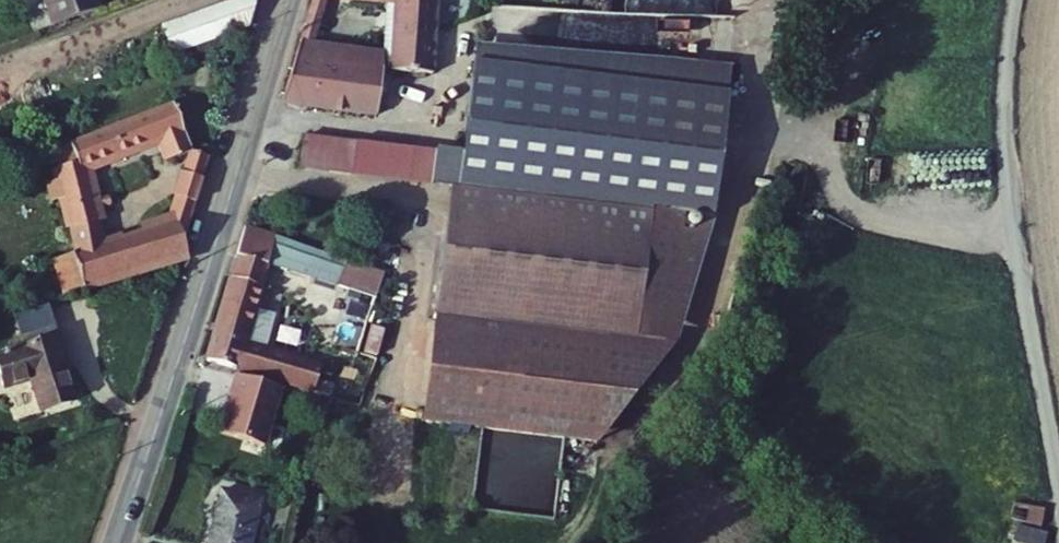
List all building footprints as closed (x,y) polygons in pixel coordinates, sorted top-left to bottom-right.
[(61,10),(86,0),(57,0),(61,10)] [(172,45),(249,16),(253,0),(206,0),(162,16),(172,45)] [(309,13),(318,18),(324,0),(313,0),(309,13)] [(391,61),(431,64),(438,0),(395,0),(391,61)] [(318,18),(309,13),(285,85),(299,88),(380,101),(389,44),(314,32),(318,18)] [(474,52),(471,78),(586,90),(579,159),(713,174),(728,55),(494,33),(490,54),(474,52)] [(437,137),(437,143),(579,159),(586,90),(471,78),(463,140),(437,137)] [(58,155),(72,217),(105,207),(91,159),(101,156),(99,149),(161,127),(167,146),(189,138),(184,159),(207,165),(214,143),(192,137),(178,93),(60,135),(64,148),(78,144),(79,148),(58,155)] [(354,126),(308,121),(308,125),(354,131),(354,126)] [(354,131),(308,125),(305,153),(349,159),(354,131)] [(354,126),(354,131),(437,143),(437,137),(354,126)] [(354,131),(349,159),(433,170),(437,143),(354,131)] [(437,143),(433,170),(453,173),(437,299),(677,331),(709,206),(713,174),(579,159),(437,143)] [(184,159),(178,179),(200,187),(207,165),(184,159)] [(77,239),(87,274),(193,244),(188,225),(200,187),(178,179),(170,210),(111,228),(77,239)] [(72,217),(77,239),(111,228),(105,207),(72,217)] [(249,211),(240,241),(272,253),(278,231),(280,223),(249,211)] [(385,257),(280,223),(278,231),(342,251),(337,267),(377,280),(385,257)] [(58,244),(68,279),(87,274),(77,239),(58,244)] [(240,241),(234,264),(265,275),(272,253),(240,241)] [(234,264),(210,344),(315,376),(321,350),(267,336),(250,328),(265,275),(234,264)] [(677,331),(437,299),(424,408),(600,430),(677,331)] [(37,400),(69,389),(60,361),(56,347),(63,345),(57,325),(0,343),(0,370),(2,377),(27,369),(37,400)] [(56,347),(60,361),(68,359),(63,345),(56,347)] [(279,373),(233,358),(227,378),(230,379),(218,417),(261,430),(279,373)] [(204,542),(268,542),(247,538),(261,482),(222,472),(204,542)] [(1013,506),(1010,523),(1042,527),(1044,510),(1013,506)] [(1011,542),(1042,542),(1045,532),(1015,525),(1011,542)]
